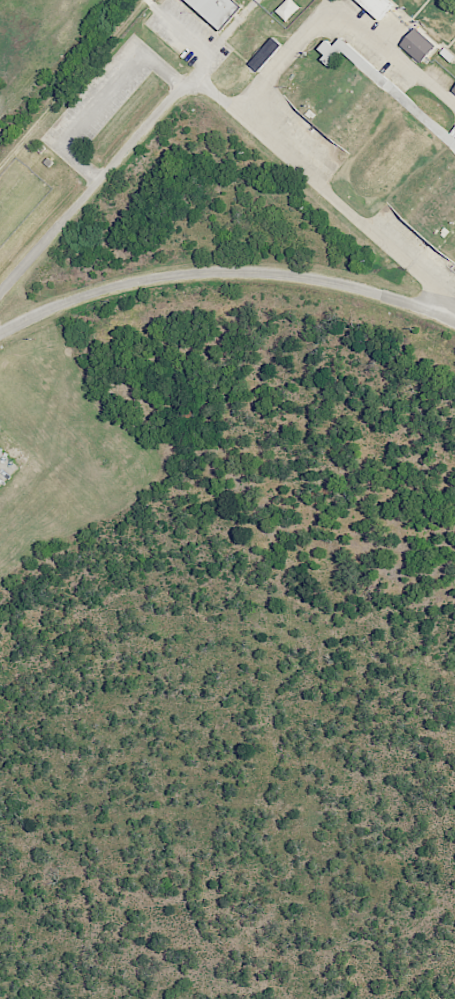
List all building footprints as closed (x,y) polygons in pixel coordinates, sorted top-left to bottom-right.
[(220,29),(241,5),(235,0),(187,0),(220,29)] [(286,21),(301,7),(293,0),(287,0),(276,11),(286,21)] [(394,5),(388,0),(357,0),(380,20),(394,5)] [(400,46),(422,62),(436,44),(414,28),(400,46)] [(249,63),(258,71),(282,45),(274,37),(249,63)] [(454,149),(454,138),(340,38),(334,46),(327,40),(319,49),(326,55),(322,59),(330,66),(342,52),(454,149)]
